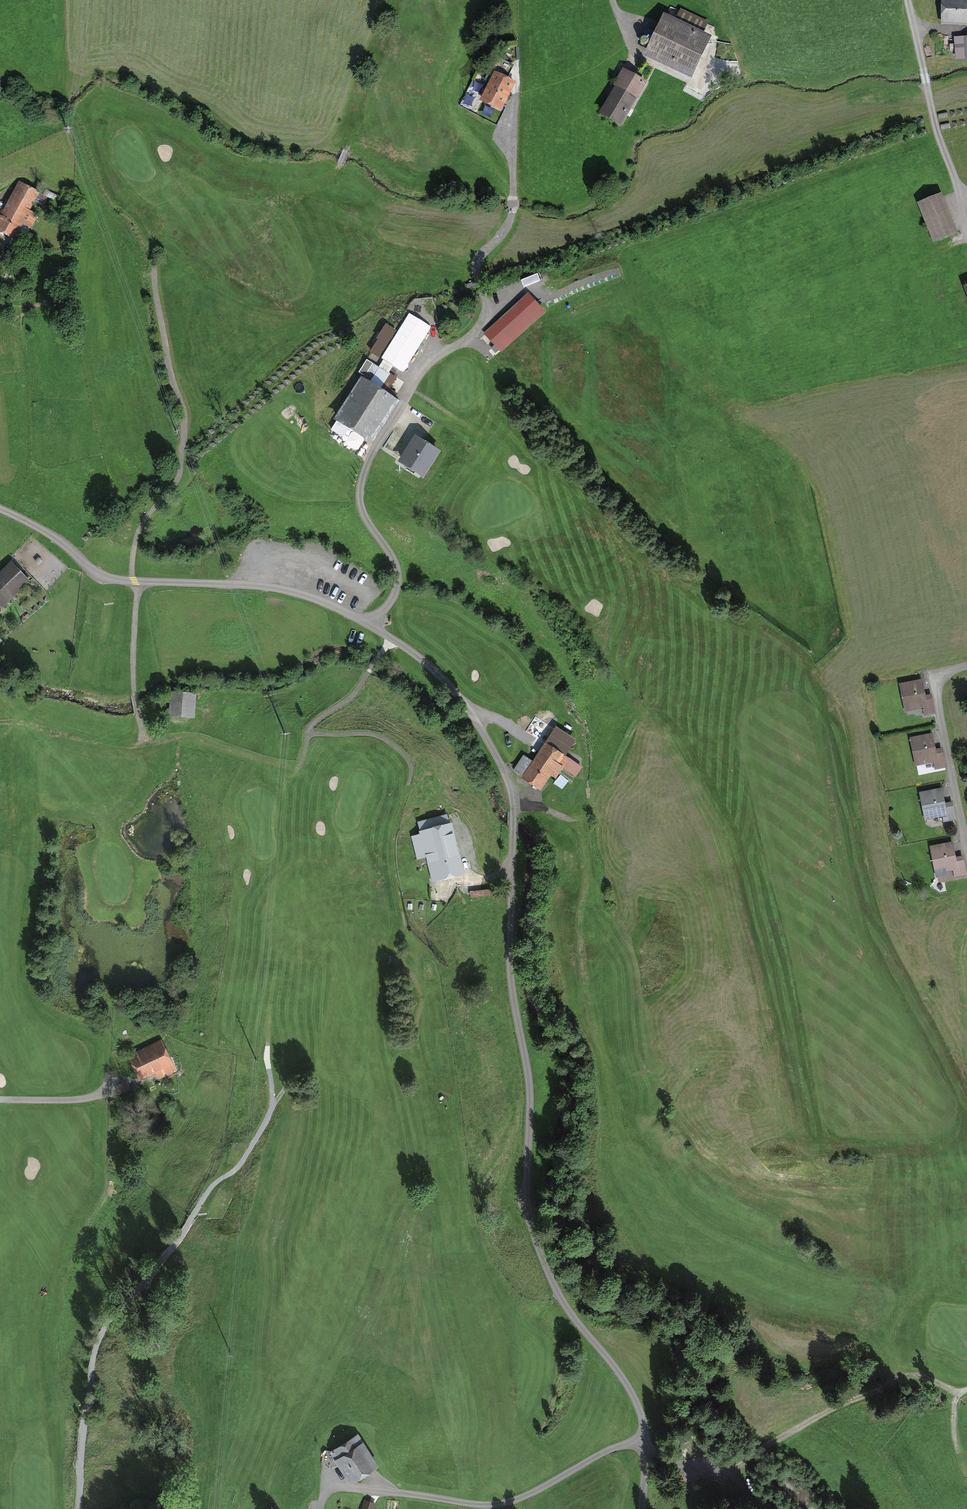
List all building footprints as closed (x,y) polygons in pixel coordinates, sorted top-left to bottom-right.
[(942,25),(966,25),(966,0),(942,0),(942,25)] [(712,39),(664,16),(643,58),(692,81),(712,39)] [(647,83),(624,71),(598,116),(622,129),(647,83)] [(516,84),(494,73),(480,103),(501,113),(516,84)] [(20,182),(0,216),(0,232),(13,240),(18,231),(27,236),(38,216),(29,211),(40,194),(20,182)] [(940,196),(919,205),(936,243),(956,234),(940,196)] [(524,290),(540,283),(537,276),(521,282),(524,290)] [(527,296),(483,338),(502,358),(547,316),(527,296)] [(389,332),(371,359),(381,366),(398,338),(389,332)] [(399,402),(361,378),(334,421),(372,446),(399,402)] [(441,454),(415,438),(398,466),(424,482),(441,454)] [(11,561),(0,571),(0,604),(2,606),(30,580),(11,561)] [(921,680),(900,683),(905,710),(924,706),(926,714),(935,713),(931,695),(924,696),(921,680)] [(197,693),(171,690),(168,714),(195,717),(197,693)] [(931,734),(911,738),(915,764),(935,760),(936,768),(945,767),(942,749),(934,750),(931,734)] [(570,757),(546,742),(523,776),(541,788),(550,774),(556,778),(570,757)] [(941,788),(920,791),(925,818),(944,814),(946,822),(954,821),(951,803),(944,804),(941,788)] [(451,826),(411,836),(417,858),(427,855),(433,877),(462,870),(451,826)] [(952,842),(931,846),(936,872),(955,869),(956,877),(965,876),(962,858),(955,859),(952,842)] [(495,894),(495,887),(471,888),(471,895),(495,894)] [(163,1039),(130,1055),(143,1080),(159,1071),(162,1076),(178,1068),(163,1039)] [(356,1434),(331,1450),(353,1482),(377,1465),(356,1434)]
